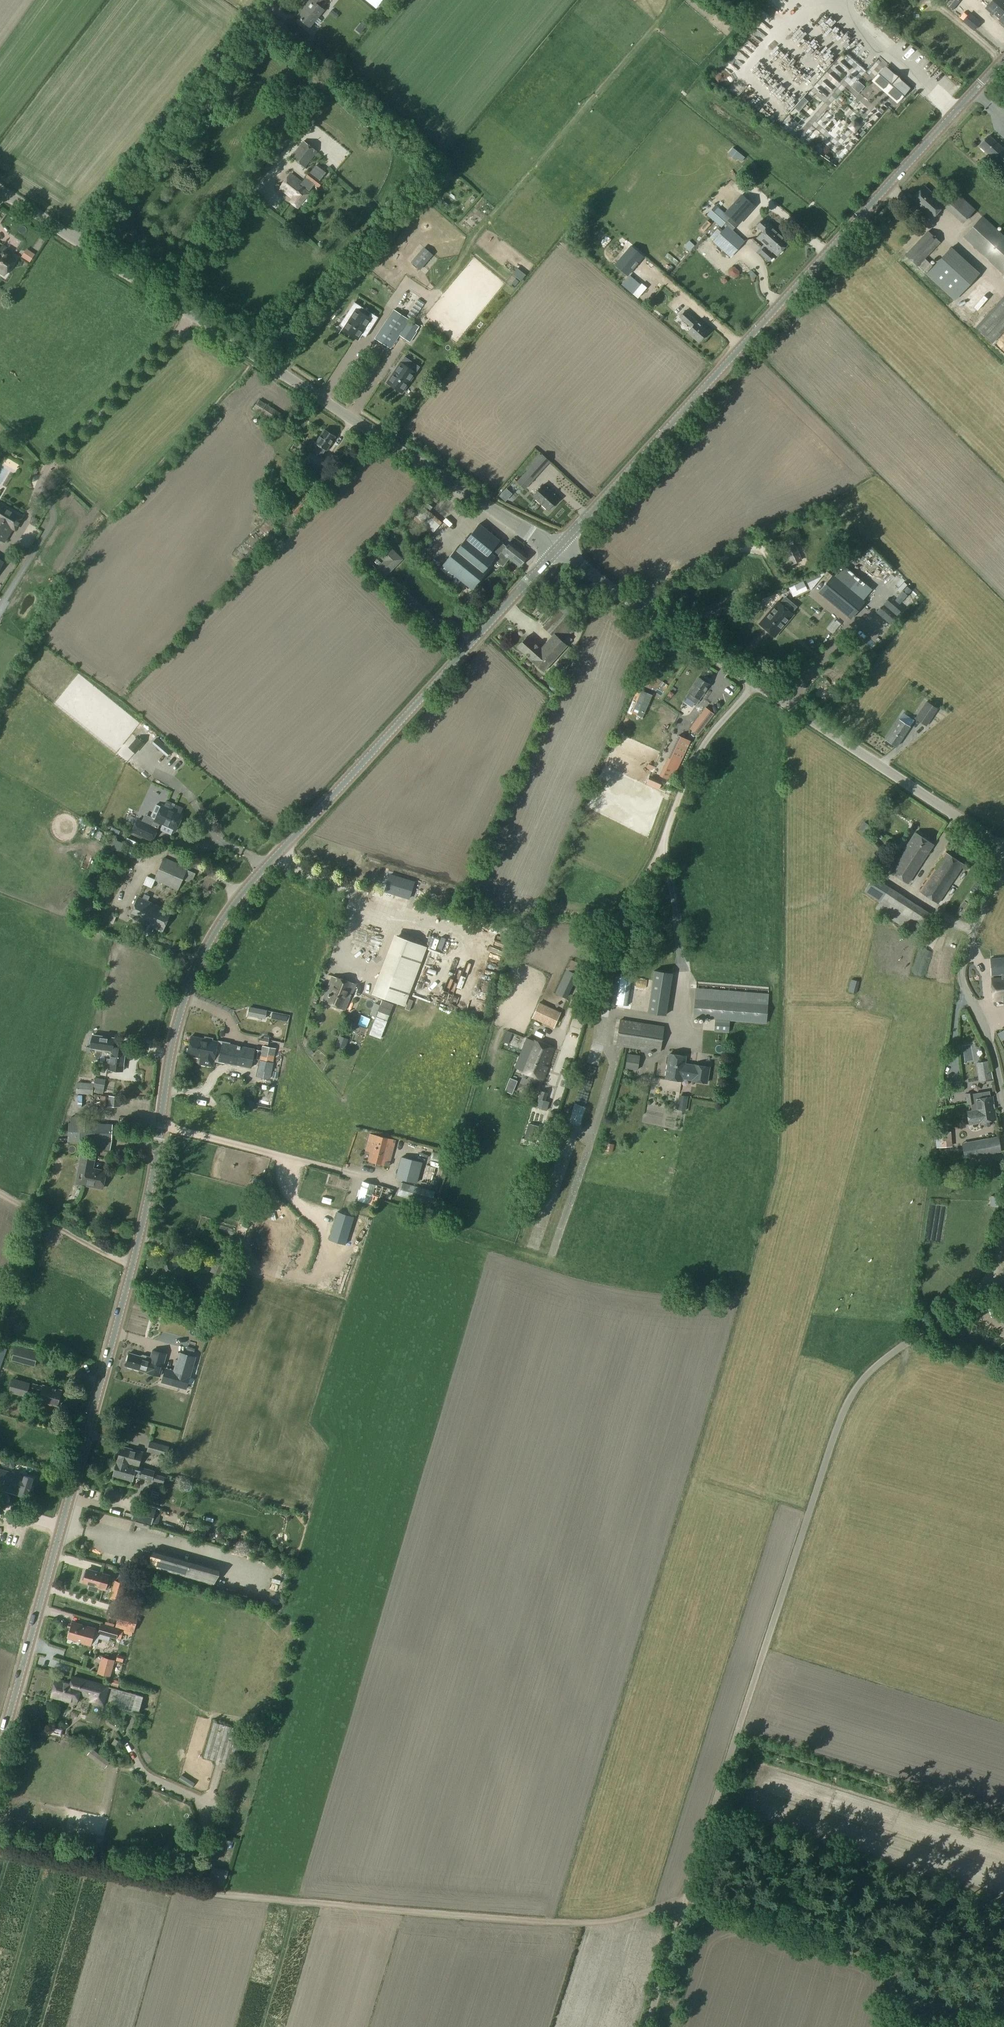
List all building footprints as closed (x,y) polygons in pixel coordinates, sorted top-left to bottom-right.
[(297,16),(310,27),(324,11),(321,8),(327,0),(311,0),(297,16)] [(986,8),(1000,20),(999,21),(1003,26),(1003,1),(1003,0),(993,0),(986,8)] [(969,14),(962,22),(973,31),(980,23),(969,14)] [(885,69),(874,81),(897,101),(907,88),(885,69)] [(979,146),(1003,169),(1003,150),(988,136),(979,146)] [(304,141),(291,157),(305,169),(318,152),(304,141)] [(744,158),(733,149),(728,155),(735,161),(736,161),(737,159),(741,162),(744,158)] [(312,171),(305,178),(318,188),(323,181),(312,171)] [(253,172),(246,179),(253,185),(259,179),(253,172)] [(290,176),(279,189),(292,198),(291,201),(298,208),(310,194),(309,193),(311,191),(290,176)] [(924,186),(910,201),(930,220),(944,205),(924,186)] [(957,192),(944,206),(961,223),(975,209),(957,192)] [(730,205),(735,197),(730,194),(725,201),(730,205)] [(741,195),(725,213),(738,225),(754,207),(741,195)] [(716,205),(705,216),(711,221),(712,220),(721,228),(724,224),(730,217),(723,212),(716,205)] [(730,217),(724,224),(727,225),(732,230),(737,224),(730,217)] [(963,238),(1003,276),(1003,238),(982,217),(963,238)] [(763,219),(757,225),(758,226),(763,231),(757,237),(767,246),(765,248),(760,253),(769,261),(774,255),(771,253),(772,251),(777,255),(789,242),(770,224),(763,219)] [(727,225),(712,241),(730,258),(745,242),(732,230),(732,231),(727,225)] [(928,230),(904,255),(917,267),(925,259),(940,242),(928,230)] [(689,251),(694,246),(689,241),(684,247),(689,251)] [(5,277),(16,258),(6,252),(8,248),(3,244),(1,247),(0,247),(0,274),(5,277)] [(419,270),(432,255),(423,247),(410,262),(419,270)] [(926,274),(923,277),(948,299),(970,277),(969,276),(975,271),(971,268),(973,266),(951,249),(934,266),(926,274)] [(35,254),(30,251),(25,259),(30,262),(35,254)] [(934,266),(925,259),(917,267),(926,274),(934,266)] [(729,273),(733,277),(736,277),(738,275),(738,272),(734,268),(731,268),(728,270),(729,273)] [(632,278),(628,275),(621,285),(624,287),(632,278)] [(640,285),(632,294),(637,299),(646,288),(641,283),(640,285)] [(974,324),(990,339),(1003,325),(1003,293),(1003,292),(974,324)] [(377,317),(353,302),(339,325),(343,328),(342,330),(358,339),(362,332),(366,335),(377,317)] [(389,317),(375,338),(375,339),(382,343),(391,349),(400,335),(400,336),(409,342),(416,331),(415,331),(416,331),(418,327),(419,326),(410,320),(394,309),(389,317)] [(686,310),(679,317),(692,328),(688,332),(699,342),(709,331),(698,321),(686,310)] [(400,362),(387,383),(402,393),(415,373),(415,372),(419,367),(404,357),(400,362)] [(450,369),(453,361),(448,359),(445,366),(450,369)] [(304,371),(314,377),(318,372),(308,365),(304,371)] [(260,399),(253,409),(283,429),(289,419),(260,399)] [(315,443),(326,449),(327,450),(336,437),(324,429),(316,442),(315,443)] [(314,440),(307,450),(310,452),(320,458),(321,457),(326,449),(315,443),(316,442),(314,440)] [(310,452),(304,462),(321,474),(329,462),(321,457),(320,458),(310,452)] [(530,468),(516,482),(525,490),(551,461),(543,455),(530,468)] [(304,462),(296,473),(315,485),(321,474),(304,462)] [(9,474),(14,469),(8,464),(3,469),(9,474)] [(542,485),(533,495),(548,509),(549,508),(550,508),(551,508),(554,505),(554,504),(553,503),(557,499),(542,485)] [(5,542),(6,539),(13,529),(15,530),(15,529),(22,518),(0,504),(0,539),(5,542)] [(268,520),(233,553),(243,564),(277,531),(272,526),(279,520),(276,517),(278,514),(275,510),(272,513),(271,512),(265,517),(268,520)] [(458,546),(442,566),(471,590),(487,570),(486,569),(494,559),(503,566),(509,559),(519,567),(528,556),(510,542),(506,547),(500,542),(501,541),(480,524),(478,525),(469,536),(468,536),(459,547),(458,546)] [(795,546),(786,550),(792,565),(802,561),(795,546)] [(379,553),(370,562),(384,577),(402,559),(389,547),(381,556),(379,553)] [(863,602),(833,576),(820,592),(851,617),(863,602)] [(803,582),(789,588),(793,597),(807,591),(803,582)] [(525,636),(515,647),(541,671),(564,646),(564,645),(570,639),(566,636),(576,625),(569,618),(576,610),(565,601),(541,627),(551,636),(539,648),(525,636)] [(777,602),(759,623),(775,636),(793,615),(777,602)] [(690,692),(687,697),(697,703),(710,684),(699,677),(690,691),(690,692)] [(926,702),(915,718),(926,725),(937,709),(926,702)] [(706,707),(695,722),(703,728),(714,713),(706,707)] [(898,719),(885,740),(896,747),(910,726),(898,719)] [(98,754),(106,740),(98,735),(90,750),(98,754)] [(662,772),(660,775),(662,776),(672,781),(673,777),(689,745),(690,741),(679,735),(678,738),(677,739),(662,772)] [(144,743),(137,738),(129,748),(135,753),(144,743)] [(167,756),(171,752),(170,751),(156,738),(152,743),(167,756)] [(128,770),(133,759),(127,757),(123,768),(128,770)] [(141,818),(136,831),(156,840),(161,828),(160,827),(162,823),(166,824),(164,829),(174,834),(176,829),(179,830),(186,814),(184,812),(186,808),(170,801),(168,805),(165,804),(164,806),(160,804),(154,816),(159,818),(158,820),(159,820),(157,825),(141,818)] [(865,822),(858,829),(865,835),(871,827),(865,822)] [(915,832),(889,871),(908,883),(934,844),(915,832)] [(944,851),(919,890),(938,903),(964,864),(944,851)] [(165,858),(154,880),(178,890),(188,868),(165,858)] [(875,879),(870,886),(884,895),(875,908),(904,927),(918,906),(889,887),(888,887),(875,879)] [(138,897),(129,917),(149,926),(153,927),(162,931),(171,912),(148,901),(150,897),(144,894),(142,899),(141,898),(138,897)] [(918,906),(904,927),(915,935),(929,914),(918,906)] [(393,933),(371,993),(404,1006),(426,947),(393,933)] [(989,959),(990,975),(1001,975),(1003,974),(1003,958),(990,959),(989,959)] [(572,959),(567,969),(568,970),(579,975),(584,965),(582,964),(572,959)] [(923,960),(920,966),(929,970),(932,964),(923,960)] [(430,965),(431,974),(443,973),(442,964),(430,965)] [(451,965),(446,977),(452,980),(457,967),(451,965)] [(653,971),(647,1014),(665,1017),(672,974),(653,971)] [(992,979),(993,1001),(1003,1000),(1003,1005),(1003,974),(1001,975),(1001,978),(992,979)] [(620,975),(615,1007),(622,1008),(627,977),(620,975)] [(332,976),(322,1000),(345,1009),(355,985),(332,976)] [(850,979),(847,991),(857,993),(860,981),(850,979)] [(695,989),(693,1017),(715,1019),(714,1031),(728,1032),(729,1020),(766,1023),(769,995),(695,989)] [(539,1003),(533,1016),(554,1026),(561,1013),(539,1003)] [(255,1007),(252,1018),(269,1022),(272,1012),(255,1007)] [(372,1026),(374,1018),(359,1015),(357,1022),(372,1026)] [(620,1019),(616,1045),(660,1052),(664,1026),(620,1019)] [(94,1033),(92,1049),(112,1051),(110,1059),(107,1058),(106,1064),(110,1065),(109,1069),(123,1071),(126,1049),(114,1047),(114,1035),(94,1033)] [(218,1042),(191,1036),(189,1046),(200,1049),(200,1048),(220,1052),(220,1053),(226,1055),(227,1053),(253,1059),(255,1050),(223,1043),(223,1044),(218,1043),(218,1042)] [(527,1038),(515,1066),(521,1069),(520,1070),(543,1079),(547,1067),(554,1049),(548,1047),(549,1046),(532,1040),(531,1039),(527,1038)] [(338,1039),(336,1045),(344,1048),(346,1044),(338,1041),(339,1040),(338,1039)] [(200,1049),(189,1046),(187,1054),(201,1057),(200,1064),(213,1066),(214,1060),(219,1061),(251,1068),(253,1059),(227,1053),(226,1055),(220,1053),(220,1052),(200,1048),(200,1049)] [(273,1063),(276,1048),(262,1046),(259,1060),(273,1063)] [(666,1056),(665,1062),(668,1064),(666,1078),(681,1081),(682,1078),(692,1079),(692,1080),(707,1083),(709,1067),(695,1065),(694,1066),(684,1064),(685,1056),(670,1053),(669,1055),(666,1056)] [(627,1054),(625,1068),(637,1070),(639,1056),(627,1054)] [(270,1078),(273,1063),(259,1060),(256,1075),(270,1078)] [(989,1061),(979,1063),(982,1081),(991,1079),(989,1061)] [(95,1077),(93,1090),(98,1091),(98,1095),(104,1095),(104,1090),(106,1079),(95,1077)] [(656,1085),(676,1088),(677,1081),(657,1078),(656,1085)] [(76,1083),(75,1094),(92,1096),(93,1085),(76,1083)] [(540,1091),(538,1099),(546,1101),(548,1093),(540,1091)] [(973,1092),(966,1093),(967,1103),(971,1103),(972,1110),(975,1110),(980,1109),(980,1108),(982,1108),(983,1111),(987,1110),(987,1111),(995,1110),(993,1096),(993,1095),(990,1096),(990,1091),(973,1093),(973,1092)] [(678,1095),(675,1109),(683,1111),(686,1096),(678,1095)] [(108,1097),(108,1107),(120,1107),(120,1097),(108,1097)] [(538,1099),(536,1104),(548,1108),(550,1102),(546,1101),(538,1099)] [(972,1110),(967,1111),(969,1124),(996,1119),(995,1110),(987,1111),(987,1110),(983,1111),(982,1108),(980,1108),(980,1109),(975,1110),(972,1110)] [(67,1123),(66,1142),(78,1143),(79,1140),(91,1140),(89,1150),(109,1154),(111,1141),(112,1123),(107,1123),(84,1122),(84,1118),(70,1117),(69,1123),(67,1123)] [(529,1123),(524,1139),(535,1142),(540,1126),(529,1123)] [(573,1140),(580,1143),(583,1134),(576,1131),(573,1140)] [(951,1132),(939,1133),(940,1146),(952,1145),(951,1132)] [(369,1134),(365,1150),(370,1151),(367,1160),(388,1166),(395,1141),(369,1134)] [(997,1137),(962,1142),(964,1157),(999,1152),(997,1137)] [(612,1152),(614,1144),(606,1142),(604,1151),(612,1152)] [(82,1152),(76,1183),(103,1189),(106,1172),(93,1169),(95,1154),(82,1152)] [(432,1152),(430,1160),(446,1165),(448,1156),(432,1152)] [(402,1157),(395,1177),(421,1184),(421,1182),(426,1164),(402,1157)] [(210,1171),(219,1174),(222,1164),(213,1161),(210,1171)] [(426,1164),(421,1182),(431,1185),(431,1184),(434,1185),(437,1176),(434,1175),(436,1167),(426,1164)] [(363,1181),(358,1200),(374,1205),(377,1197),(372,1195),(375,1184),(363,1181)] [(401,1182),(397,1195),(431,1205),(435,1191),(401,1182)] [(233,1185),(232,1193),(241,1193),(241,1186),(233,1185)] [(379,1185),(375,1195),(390,1199),(394,1189),(379,1185)] [(990,1196),(989,1207),(997,1207),(998,1196),(990,1196)] [(59,1214),(51,1209),(48,1215),(56,1220),(59,1214)] [(337,1211),(329,1240),(345,1245),(354,1216),(337,1211)] [(356,1217),(348,1245),(361,1249),(369,1221),(356,1217)] [(539,1226),(536,1234),(548,1238),(550,1229),(539,1226)] [(221,1264),(228,1267),(232,1257),(225,1254),(221,1264)] [(213,1261),(209,1271),(224,1276),(228,1267),(221,1264),(213,1261)] [(15,1347),(12,1361),(35,1367),(38,1354),(15,1347)] [(130,1353),(126,1366),(160,1376),(167,1354),(153,1350),(151,1359),(130,1353)] [(195,1356),(179,1351),(174,1370),(165,1367),(161,1381),(170,1383),(186,1388),(195,1356)] [(12,1380),(9,1392),(26,1397),(30,1384),(12,1380)] [(33,1383),(30,1393),(39,1395),(38,1400),(58,1405),(62,1390),(42,1385),(42,1386),(33,1383)] [(151,1440),(148,1451),(166,1456),(169,1445),(151,1440)] [(121,1448),(117,1461),(127,1464),(127,1463),(136,1466),(138,1466),(142,1452),(131,1449),(130,1451),(121,1448)] [(117,1460),(113,1475),(132,1480),(134,1475),(151,1480),(154,1471),(136,1466),(127,1463),(127,1464),(117,1461),(117,1460)] [(16,1489),(15,1494),(18,1495),(27,1497),(32,1478),(24,1476),(24,1477),(0,1470),(0,1484),(16,1489)] [(122,1491),(109,1488),(107,1496),(120,1500),(122,1491)] [(151,1525),(154,1512),(135,1507),(131,1519),(151,1525)] [(135,1555),(143,1525),(124,1520),(116,1551),(135,1555)] [(196,1563),(155,1552),(150,1568),(192,1580),(196,1563)] [(266,1563),(264,1569),(277,1573),(279,1567),(266,1563)] [(84,1574),(83,1578),(84,1579),(84,1580),(90,1582),(89,1588),(97,1590),(99,1586),(105,1588),(108,1577),(104,1576),(105,1573),(102,1573),(103,1572),(87,1568),(87,1570),(86,1574),(84,1574)] [(118,1600),(123,1582),(114,1579),(109,1598),(118,1600)] [(125,1629),(139,1633),(141,1621),(123,1617),(121,1628),(106,1625),(104,1635),(123,1639),(125,1629)] [(73,1619),(69,1636),(82,1640),(82,1641),(91,1644),(96,1625),(73,1619)] [(101,1655),(97,1672),(110,1676),(115,1659),(101,1655)] [(56,1682),(52,1695),(75,1703),(77,1699),(78,1699),(80,1693),(91,1696),(90,1700),(103,1703),(138,1713),(142,1696),(72,1675),(70,1684),(67,1683),(66,1684),(56,1682)] [(123,1688),(124,1682),(117,1680),(115,1686),(123,1688)] [(216,1722),(206,1757),(236,1765),(246,1730),(216,1722)] [(52,1725),(50,1734),(61,1737),(63,1727),(52,1725)] [(105,1837),(94,1835),(91,1849),(102,1852),(105,1837)] [(220,1873),(219,1882),(230,1884),(231,1875),(220,1873)]
